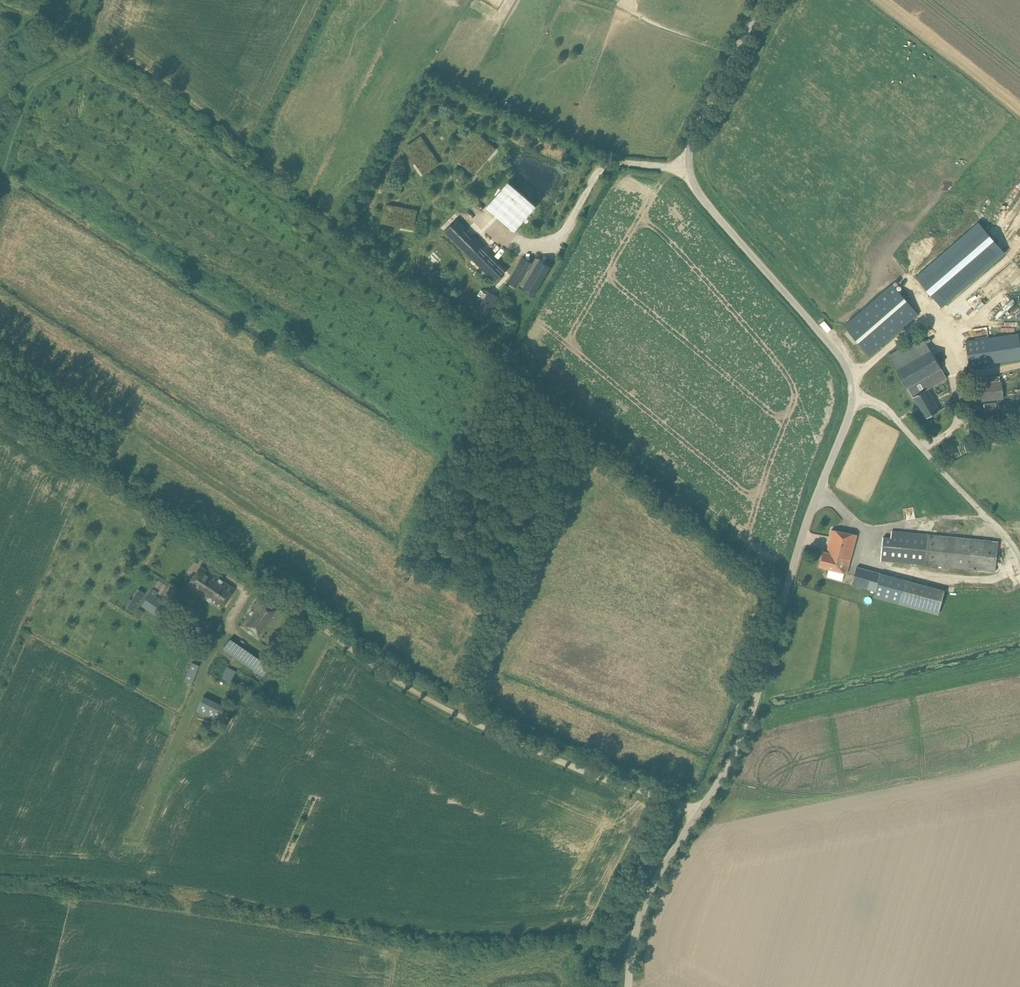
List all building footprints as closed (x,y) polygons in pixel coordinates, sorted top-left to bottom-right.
[(437,163),(420,139),(410,146),(427,170),(437,163)] [(538,205),(509,180),(487,206),(515,230),(538,205)] [(458,218),(445,231),(471,257),(484,244),(475,235),(471,239),(463,231),(467,227),(458,218)] [(1000,256),(974,226),(912,279),(939,309),(1000,256)] [(550,268),(539,261),(527,281),(539,288),(550,268)] [(530,269),(519,263),(512,276),(522,282),(530,269)] [(494,267),(487,274),(496,282),(503,276),(494,267)] [(1007,287),(1011,296),(1019,292),(1019,291),(1017,283),(1007,287)] [(871,356),(919,314),(893,284),(845,325),(871,356)] [(485,290),(471,313),(484,320),(497,297),(485,290)] [(1001,313),(1011,303),(1010,302),(1008,305),(1002,299),(995,307),(1001,313)] [(970,366),(1019,359),(1019,340),(1019,332),(966,340),(970,366)] [(947,378),(923,335),(889,355),(926,418),(940,409),(928,389),(947,378)] [(980,384),(959,386),(961,403),(1004,399),(1002,381),(997,382),(997,381),(980,383),(980,384)] [(996,402),(984,403),(988,427),(999,426),(996,402)] [(971,408),(961,411),(965,422),(975,419),(971,408)] [(888,512),(889,519),(890,521),(906,518),(904,509),(888,512)] [(858,534),(833,529),(832,529),(827,551),(824,550),(820,566),(846,573),(858,534)] [(882,547),(881,560),(894,561),(893,566),(951,572),(952,567),(970,569),(996,571),(999,540),(973,538),(973,539),(892,531),(891,538),(883,537),(882,547)] [(220,609),(228,597),(234,589),(200,565),(195,574),(186,586),(220,609)] [(852,584),(900,597),(899,603),(938,613),(944,590),(857,567),(852,584)] [(129,604),(127,608),(133,612),(145,593),(138,589),(132,600),(129,604)] [(152,589),(141,606),(161,619),(170,605),(156,596),(158,592),(152,589)] [(259,640),(274,617),(280,609),(261,595),(255,603),(240,626),(259,640)] [(231,638),(223,650),(264,676),(272,664),(231,638)] [(192,662),(184,681),(191,684),(199,665),(192,662)] [(226,666),(221,677),(236,684),(241,673),(226,666)] [(217,720),(225,704),(205,694),(197,711),(217,720)]
